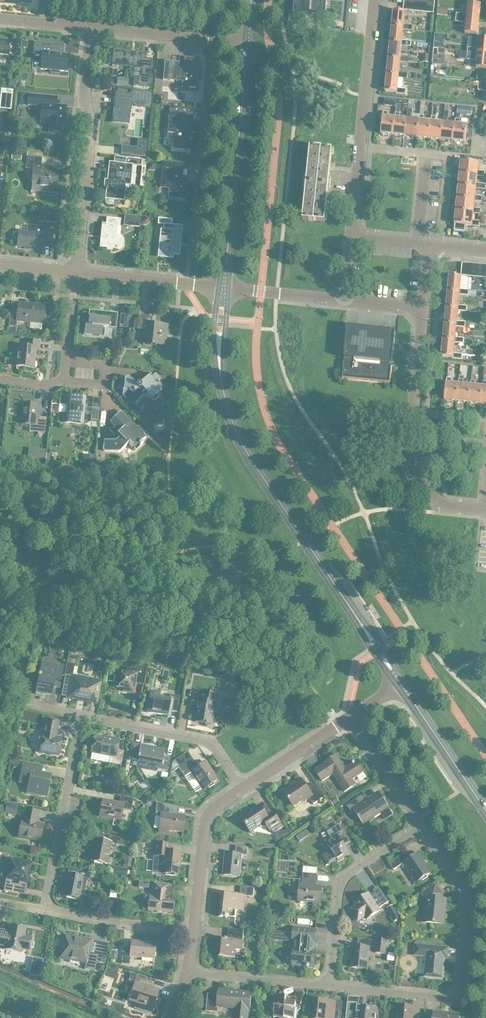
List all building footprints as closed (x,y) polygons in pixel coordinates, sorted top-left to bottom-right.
[(291,12),(293,12),(293,14),(325,17),(327,0),(292,0),(291,12)] [(456,16),(478,19),(480,4),(468,3),(467,14),(456,13),(456,16)] [(403,28),(403,29),(412,30),(412,24),(403,23),(404,12),(393,11),(392,27),(403,28)] [(478,19),(456,16),(455,20),(466,21),(465,32),(477,33),(478,19)] [(403,28),(392,27),(390,43),(401,44),(401,45),(410,46),(411,40),(402,39),(403,29),(403,28)] [(485,53),(485,38),(479,37),(478,48),(468,47),(467,51),(485,53)] [(8,55),(10,40),(0,38),(0,54),(8,55)] [(67,71),(69,54),(51,52),(52,44),(35,42),(34,52),(41,52),(40,69),(51,70),(50,73),(59,74),(59,70),(67,71)] [(401,44),(390,43),(388,59),(400,60),(399,61),(414,62),(414,57),(400,55),(401,45),(401,44)] [(133,76),(132,86),(148,87),(151,59),(145,59),(146,53),(114,50),(112,65),(138,67),(137,76),(133,76)] [(467,51),(459,50),(458,58),(466,59),(466,62),(476,63),(476,66),(485,68),(485,53),(467,51)] [(432,62),(445,64),(446,55),(433,54),(432,62)] [(198,58),(184,57),(183,66),(177,65),(178,62),(164,61),(162,79),(176,80),(176,78),(182,79),(181,86),(195,87),(198,58)] [(400,60),(388,59),(386,75),(398,76),(398,77),(407,78),(407,75),(418,76),(419,71),(408,70),(407,73),(398,72),(399,61),(400,60)] [(398,76),(386,75),(385,91),(396,92),(396,93),(405,94),(406,89),(397,88),(398,77),(398,76)] [(116,85),(127,86),(128,78),(117,77),(116,85)] [(11,109),(13,91),(2,90),(1,108),(11,109)] [(128,123),(130,105),(150,107),(151,93),(131,91),(131,95),(115,93),(112,121),(128,123)] [(27,94),(26,104),(41,106),(39,122),(48,122),(47,132),(60,133),(63,104),(62,104),(62,106),(54,105),(55,97),(27,94)] [(161,96),(153,95),(152,104),(160,105),(161,96)] [(194,132),(190,132),(193,109),(170,106),(169,113),(170,113),(168,132),(167,132),(166,138),(174,139),(174,146),(189,148),(190,132),(194,133),(194,132)] [(393,134),(395,117),(387,117),(388,112),(383,111),(383,116),(382,116),(381,133),(393,134)] [(405,136),(407,119),(399,118),(400,113),(395,112),(395,117),(393,134),(405,136)] [(405,136),(417,137),(419,120),(411,119),(411,114),(407,114),(407,119),(405,136)] [(419,120),(417,137),(429,138),(431,121),(423,120),(424,115),(419,115),(419,120)] [(441,139),(443,122),(435,122),(436,117),(431,116),(431,121),(429,138),(441,139)] [(453,141),(455,124),(447,123),(448,118),(443,117),(443,122),(441,139),(453,141)] [(459,124),(460,119),(455,118),(455,124),(453,141),(465,142),(467,125),(459,124)] [(145,157),(146,148),(137,147),(121,145),(121,154),(145,157)] [(324,222),(326,206),(331,149),(309,146),(302,220),(324,222)] [(11,159),(20,160),(21,152),(12,151),(11,159)] [(42,158),(26,156),(25,168),(32,169),(31,186),(30,192),(55,194),(57,171),(41,169),(42,158)] [(114,201),(115,200),(124,201),(126,185),(130,185),(129,184),(131,165),(132,165),(141,165),(141,159),(115,156),(114,163),(109,162),(109,163),(111,163),(109,180),(104,180),(103,189),(106,189),(105,200),(105,201),(106,202),(106,203),(107,203),(107,204),(108,204),(109,204),(110,204),(111,204),(112,204),(113,203),(114,202),(114,201)] [(460,174),(477,176),(484,176),(484,171),(478,170),(478,163),(461,161),(460,174)] [(184,198),(186,175),(182,174),(183,164),(164,162),(163,168),(161,186),(169,187),(168,197),(184,198)] [(476,188),(485,189),(485,184),(476,183),(477,176),(460,174),(459,186),(476,188)] [(457,198),(474,201),(481,201),(482,196),(475,195),(476,188),(459,186),(457,198)] [(456,211),(473,213),(480,214),(480,209),(474,208),(474,201),(457,198),(456,211)] [(473,213),(456,211),(454,230),(465,231),(465,225),(472,226),(479,226),(479,221),(472,220),(473,213)] [(139,226),(140,216),(125,215),(124,224),(139,226)] [(117,226),(117,225),(119,226),(120,220),(107,218),(106,224),(103,224),(100,246),(119,248),(122,246),(123,239),(121,236),(116,236),(117,226)] [(158,218),(157,224),(163,225),(163,230),(160,230),(158,254),(160,256),(171,257),(172,253),(178,254),(181,226),(171,225),(172,219),(158,218)] [(43,248),(44,244),(51,244),(52,231),(44,231),(45,226),(27,224),(26,231),(19,230),(17,246),(43,248)] [(459,294),(459,295),(472,296),(472,291),(468,290),(459,289),(461,277),(456,277),(456,276),(454,276),(454,277),(449,276),(448,292),(459,294)] [(458,305),(459,295),(459,294),(448,292),(446,308),(457,310),(457,311),(466,312),(467,306),(458,305)] [(10,311),(9,325),(16,326),(17,321),(41,323),(43,308),(33,307),(33,304),(18,303),(17,312),(10,311)] [(456,326),(456,327),(473,328),(474,323),(456,321),(457,311),(457,310),(446,308),(444,325),(456,326)] [(116,328),(117,313),(103,311),(103,313),(89,312),(88,324),(85,324),(84,334),(102,335),(103,327),(116,328)] [(152,316),(138,315),(136,328),(148,329),(147,344),(143,343),(143,344),(163,346),(163,349),(164,346),(167,346),(169,325),(151,323),(152,316)] [(455,342),(454,343),(463,343),(463,338),(455,337),(456,327),(456,326),(444,325),(443,341),(455,342)] [(344,362),(343,362),(342,377),(389,382),(391,366),(390,366),(390,362),(391,362),(395,330),(347,326),(344,358),(345,358),(344,362)] [(15,366),(34,367),(36,349),(38,349),(39,341),(25,340),(25,346),(17,345),(15,366)] [(453,353),(454,343),(455,342),(443,341),(441,357),(452,358),(461,359),(462,354),(453,353)] [(161,389),(161,388),(161,387),(161,386),(161,385),(160,385),(160,384),(156,381),(160,377),(155,373),(152,376),(147,372),(147,373),(149,375),(140,384),(139,384),(138,383),(138,384),(137,384),(130,378),(129,377),(128,377),(127,378),(126,378),(125,379),(124,379),(124,380),(122,393),(122,394),(122,395),(123,396),(131,404),(132,403),(134,405),(141,398),(155,399),(158,397),(155,394),(161,389)] [(446,383),(444,400),(456,401),(458,384),(450,383),(451,378),(446,378),(446,383)] [(459,379),(458,384),(456,401),(468,402),(470,385),(462,384),(463,379),(459,379)] [(475,386),(475,380),(470,380),(470,385),(468,402),(480,403),(482,387),(475,386)] [(62,420),(85,423),(88,398),(64,396),(63,404),(59,404),(58,413),(62,413),(62,420)] [(46,417),(35,416),(36,404),(22,402),(20,423),(29,424),(29,431),(44,432),(46,417)] [(99,408),(92,407),(90,420),(98,421),(99,408)] [(148,435),(122,410),(110,422),(119,432),(117,434),(120,436),(116,440),(115,440),(103,440),(102,450),(117,452),(118,452),(119,451),(120,451),(121,451),(128,443),(135,450),(142,443),(141,442),(148,435)] [(45,449),(37,448),(36,457),(44,458),(45,449)] [(93,463),(94,455),(83,454),(83,462),(93,463)] [(123,688),(123,690),(131,692),(132,683),(141,684),(145,663),(131,660),(130,668),(127,668),(126,673),(119,671),(116,687),(123,688)] [(60,682),(64,666),(41,662),(39,673),(38,673),(37,675),(39,675),(36,691),(51,694),(54,681),(60,682)] [(66,676),(63,692),(68,694),(68,697),(79,699),(80,696),(84,697),(85,698),(88,699),(90,698),(96,699),(100,682),(87,679),(87,678),(82,677),(81,678),(72,676),(71,677),(66,676)] [(171,711),(177,712),(180,696),(170,694),(169,699),(159,697),(160,692),(150,690),(146,712),(171,717),(171,716),(170,716),(171,711)] [(213,714),(217,695),(201,691),(199,700),(197,699),(195,709),(197,709),(195,721),(205,723),(205,724),(206,725),(207,724),(211,725),(211,724),(210,724),(212,714),(213,714)] [(39,751),(58,755),(61,738),(55,737),(58,721),(46,719),(43,735),(39,751)] [(121,765),(123,751),(116,750),(118,739),(109,737),(108,738),(94,736),(91,752),(110,756),(109,763),(121,765)] [(163,756),(165,748),(140,744),(132,742),(129,756),(137,758),(138,758),(137,761),(157,765),(156,768),(154,768),(167,771),(170,755),(170,757),(163,756)] [(325,762),(325,763),(314,770),(322,781),(333,774),(344,791),(352,786),(349,781),(364,771),(356,760),(354,762),(353,761),(352,762),(352,763),(344,769),(341,765),(342,764),(336,754),(325,762)] [(20,758),(10,756),(8,764),(18,766),(20,758)] [(184,777),(191,772),(202,790),(217,780),(209,769),(210,768),(206,762),(196,768),(189,758),(177,766),(184,777)] [(27,792),(46,795),(50,775),(36,772),(37,765),(23,762),(19,781),(28,783),(27,792)] [(313,804),(322,798),(313,784),(307,787),(301,778),(292,784),(293,785),(283,791),(293,806),(304,799),(305,800),(309,798),(313,804)] [(387,807),(378,793),(362,803),(358,797),(347,805),(351,811),(354,809),(363,823),(381,811),(383,814),(389,810),(387,807)] [(102,799),(99,815),(120,819),(122,808),(131,810),(133,798),(120,796),(119,803),(102,799)] [(336,796),(329,800),(333,806),(339,802),(336,796)] [(6,802),(4,813),(16,815),(19,805),(6,802)] [(171,805),(156,802),(155,816),(160,817),(159,832),(168,833),(168,830),(182,831),(184,816),(171,814),(171,805)] [(283,826),(270,808),(264,812),(260,805),(253,809),(254,810),(242,818),(250,832),(260,825),(260,826),(265,823),(271,831),(274,832),(283,826)] [(26,809),(23,821),(21,820),(18,836),(39,840),(38,846),(43,824),(35,823),(38,811),(26,809)] [(337,858),(338,860),(349,853),(341,840),(346,837),(338,824),(327,832),(331,839),(327,842),(325,839),(324,840),(331,850),(326,854),(325,858),(329,863),(337,858)] [(290,829),(276,832),(277,840),(291,837),(290,829)] [(111,864),(106,863),(110,843),(123,846),(125,839),(94,832),(93,839),(94,839),(93,848),(94,849),(93,852),(92,852),(92,853),(90,854),(90,858),(91,859),(90,860),(111,864)] [(168,844),(155,843),(154,855),(163,856),(161,873),(177,874),(179,860),(180,860),(180,852),(167,851),(168,844)] [(247,855),(247,847),(236,846),(235,854),(225,853),(223,874),(239,876),(241,854),(247,855)] [(269,848),(264,853),(269,858),(274,853),(269,848)] [(406,860),(402,853),(388,863),(393,870),(403,863),(416,882),(430,873),(423,861),(424,861),(418,853),(406,860)] [(125,854),(123,865),(130,866),(132,856),(125,854)] [(3,890),(17,893),(18,886),(26,887),(27,882),(31,863),(9,859),(5,878),(6,878),(3,890)] [(113,866),(112,874),(126,876),(127,869),(113,866)] [(89,879),(90,873),(68,868),(67,874),(65,884),(66,884),(65,887),(64,887),(64,888),(63,889),(62,893),(63,894),(63,895),(83,899),(87,879),(89,879)] [(317,875),(317,874),(302,873),(301,884),(300,884),(298,901),(313,902),(313,904),(320,904),(319,908),(320,908),(322,886),(315,886),(316,875),(317,875)] [(152,895),(149,895),(148,909),(172,912),(174,898),(166,897),(166,892),(167,893),(168,885),(154,883),(152,895)] [(425,922),(444,924),(446,899),(440,899),(441,894),(435,885),(422,893),(425,898),(424,912),(426,912),(425,922)] [(253,896),(254,888),(240,886),(239,894),(219,892),(219,893),(221,893),(219,915),(216,915),(216,916),(225,917),(227,918),(227,917),(235,918),(236,910),(243,911),(245,896),(253,896)] [(374,900),(370,894),(369,892),(355,902),(357,905),(350,909),(356,919),(363,914),(366,919),(379,910),(378,908),(388,901),(383,894),(374,900)] [(392,904),(387,908),(394,920),(399,917),(392,904)] [(9,924),(7,933),(0,931),(0,945),(4,946),(4,949),(20,952),(20,954),(27,955),(31,937),(24,936),(26,927),(9,924)] [(309,966),(314,967),(315,952),(312,951),(313,943),(314,943),(315,930),(294,927),(292,940),(294,941),(292,965),(296,965),(297,966),(301,967),(303,966),(307,966),(307,967),(309,968),(309,966)] [(241,950),(244,930),(231,929),(230,940),(227,939),(225,938),(225,939),(216,938),(216,939),(218,939),(218,948),(217,956),(234,957),(235,949),(241,950)] [(60,958),(85,963),(84,969),(94,971),(98,956),(88,954),(91,940),(73,936),(72,935),(67,934),(66,935),(64,935),(60,958)] [(387,954),(388,941),(363,938),(362,946),(353,945),(350,967),(367,968),(368,952),(387,954)] [(153,959),(155,943),(131,940),(130,948),(123,947),(121,963),(129,964),(130,956),(153,959)] [(444,960),(447,960),(448,948),(415,945),(414,954),(426,956),(424,976),(442,978),(444,960)] [(43,959),(33,957),(29,974),(39,976),(43,959)] [(151,1013),(159,989),(149,986),(151,979),(131,972),(128,980),(134,982),(128,1000),(142,1004),(141,1010),(151,1013)] [(206,1011),(217,1012),(218,1006),(236,1008),(235,1017),(247,1017),(247,1009),(249,1009),(250,993),(219,990),(218,995),(208,994),(206,1011)] [(297,1011),(300,1008),(293,999),(287,1004),(285,1001),(285,996),(275,995),(274,1001),(269,1005),(273,1011),(273,1016),(279,1017),(288,1017),(290,1017),(296,1017),(297,1011)] [(334,1011),(335,1001),(313,999),(311,1017),(340,1017),(341,1011),(334,1011)] [(345,1017),(378,1017),(375,1006),(367,1005),(366,1005),(366,1006),(357,1005),(357,1003),(347,1002),(345,1017)] [(413,1009),(397,1007),(396,1017),(412,1017),(413,1009)]
